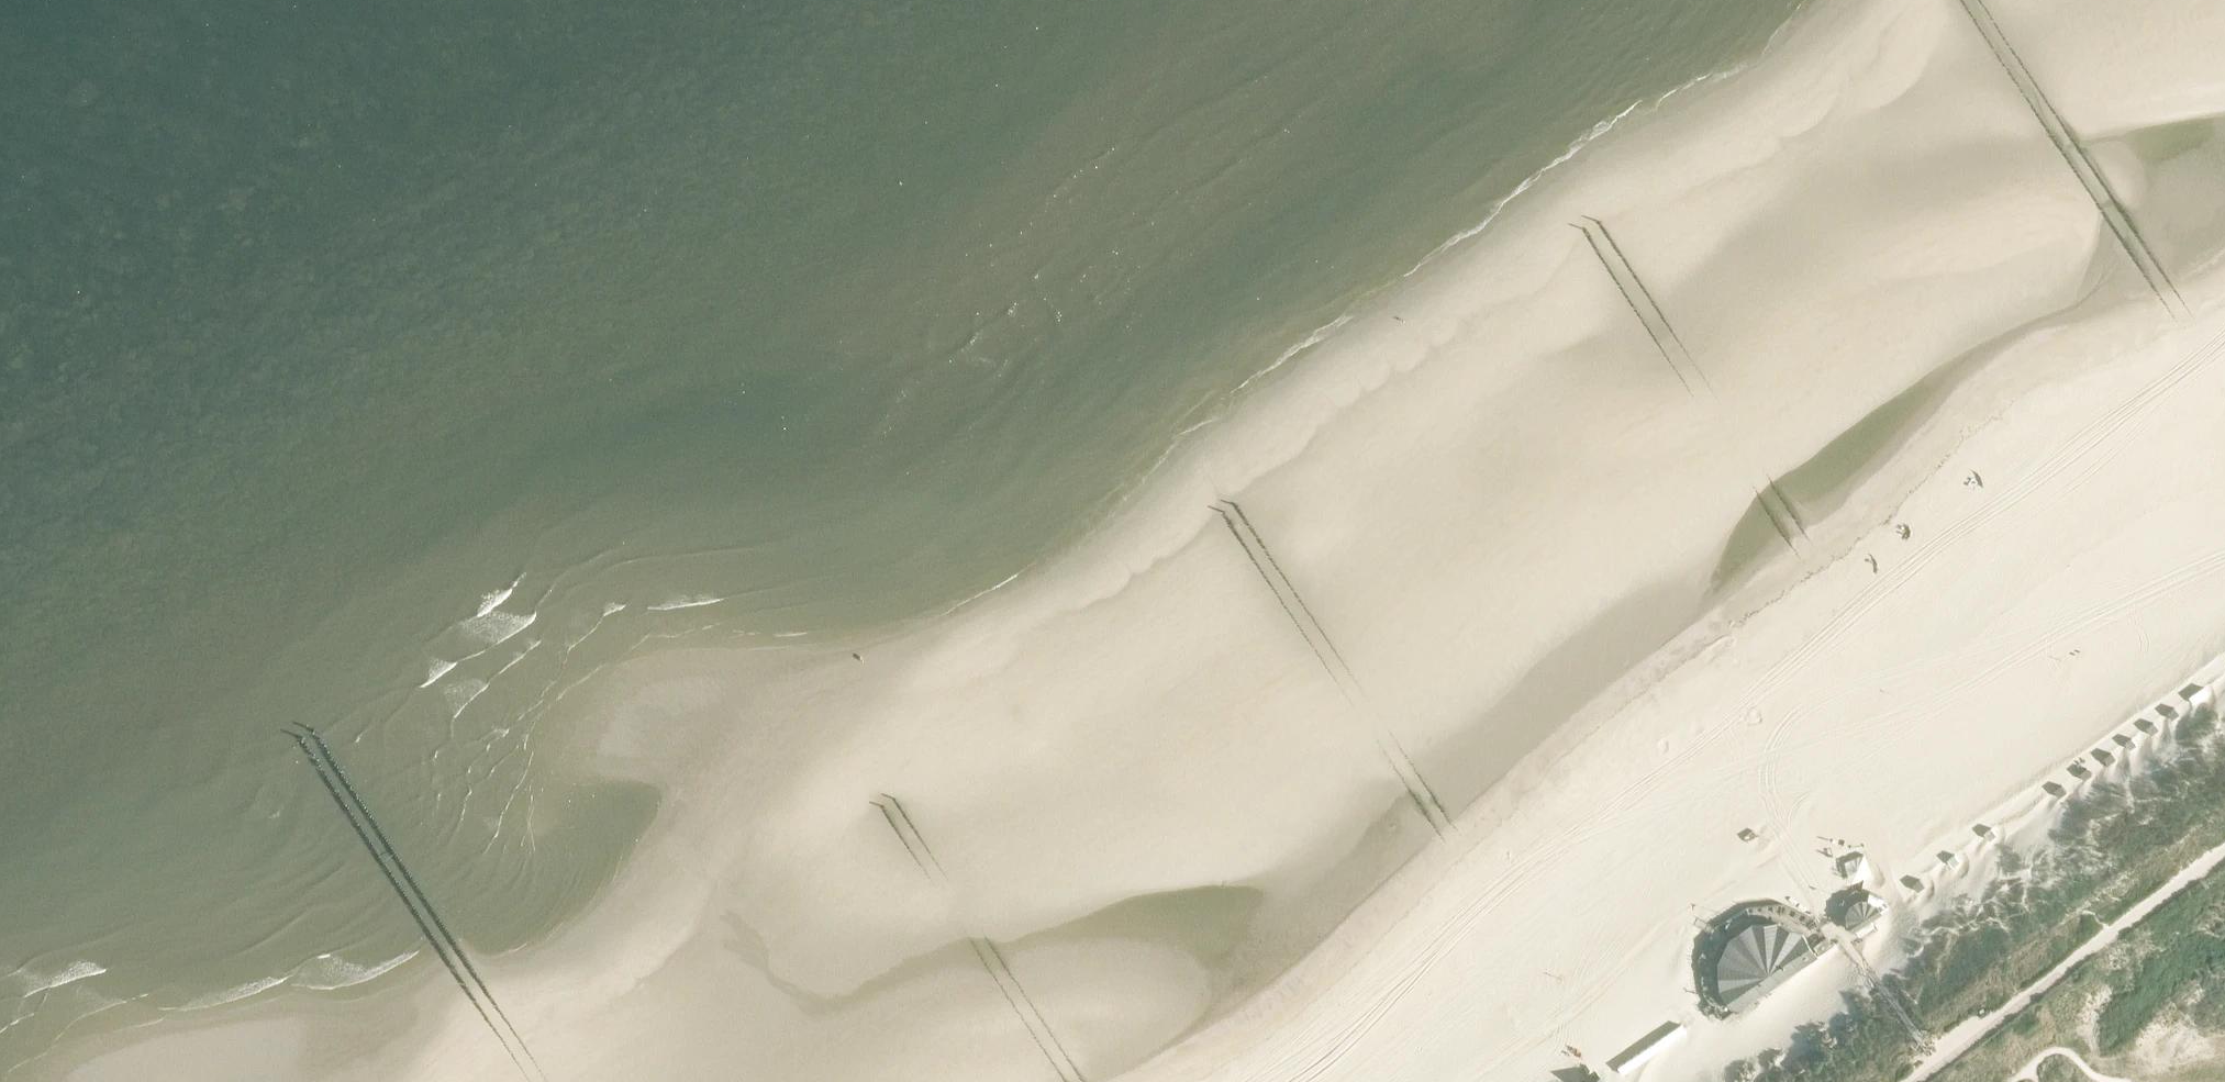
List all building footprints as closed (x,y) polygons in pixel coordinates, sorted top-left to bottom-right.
[(1845,922),(1846,924),(1851,931),(1881,910),(1877,904),(1875,903),(1873,901),(1871,900),(1869,899),(1867,898),(1864,898),(1862,897),(1859,898),(1857,898),(1855,899),(1852,900),(1850,902),(1849,904),(1847,906),(1846,908),(1845,910),(1845,912),(1844,915),(1844,917),(1845,920),(1845,922)] [(1816,954),(1801,933),(1798,930),(1794,928),(1790,926),(1786,925),(1782,923),(1778,922),(1774,922),(1770,922),(1766,922),(1761,922),(1757,923),(1753,924),(1749,925),(1745,927),(1742,929),(1738,931),(1735,934),(1732,937),(1729,940),(1726,943),(1724,946),(1721,950),(1720,954),(1718,958),(1717,962),(1716,966),(1715,970),(1715,974),(1715,979),(1716,983),(1734,1010),(1816,954)]
